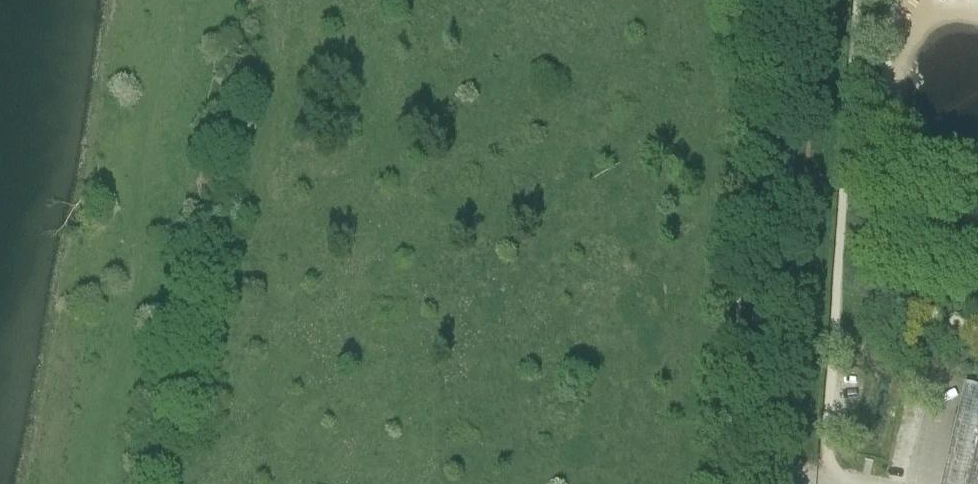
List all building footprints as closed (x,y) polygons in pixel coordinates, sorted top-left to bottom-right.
[(966,383),(942,483),(977,483),(977,386),(966,383)]
